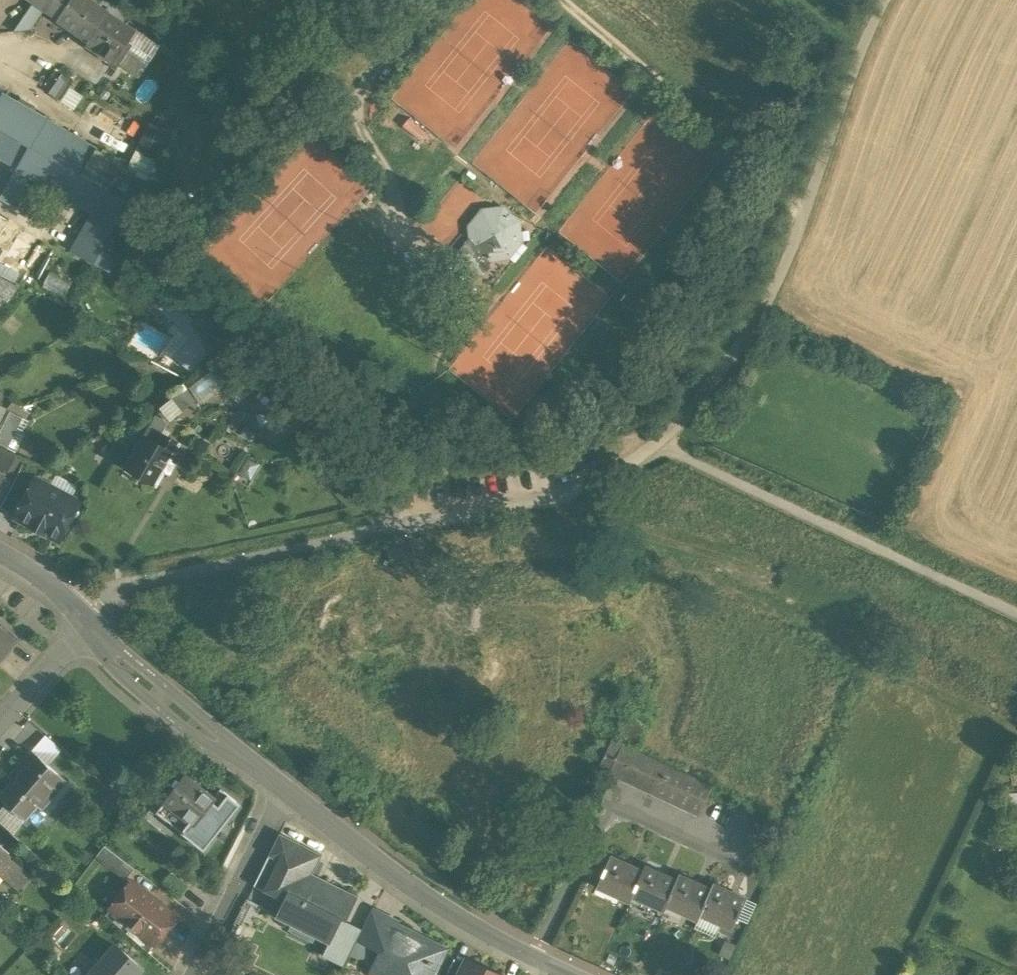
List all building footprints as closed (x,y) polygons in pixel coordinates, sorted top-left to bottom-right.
[(34,1),(46,9),(52,0),(33,0),(34,1)] [(46,9),(59,18),(71,0),(52,0),(46,9)] [(59,18),(91,40),(110,12),(93,0),(71,0),(59,18)] [(46,9),(34,1),(15,31),(31,29),(46,9)] [(138,31),(110,12),(91,40),(89,43),(116,61),(117,61),(137,31),(138,31)] [(160,48),(137,31),(117,61),(116,61),(114,65),(119,68),(129,53),(136,57),(139,53),(150,61),(151,62),(160,48)] [(151,62),(150,61),(141,75),(157,85),(165,72),(151,62)] [(70,79),(55,69),(46,83),(51,87),(50,94),(57,99),(70,79)] [(30,146),(46,119),(31,111),(34,105),(22,99),(16,102),(0,92),(0,129),(1,129),(30,146)] [(79,138),(46,119),(30,146),(63,165),(79,138)] [(1,129),(0,130),(0,158),(17,168),(30,146),(1,129)] [(103,152),(79,138),(63,165),(84,177),(122,199),(137,173),(118,162),(120,158),(105,149),(103,152)] [(63,165),(30,146),(17,168),(16,170),(32,179),(70,201),(84,177),(63,165)] [(165,155),(147,146),(138,163),(146,167),(143,172),(153,177),(165,155)] [(16,206),(32,179),(16,170),(0,197),(16,206)] [(122,199),(84,177),(70,201),(93,213),(71,250),(110,273),(118,259),(100,249),(127,202),(122,199)] [(484,210),(471,226),(478,232),(460,253),(461,257),(481,273),(485,273),(491,265),(490,259),(496,258),(521,227),(521,224),(500,207),(484,210)] [(425,224),(444,240),(454,229),(435,213),(425,224)] [(17,286),(0,276),(0,306),(17,286)] [(216,341),(189,312),(180,322),(194,336),(184,348),(191,354),(185,362),(193,369),(216,341)] [(176,417),(194,398),(183,388),(165,407),(176,417)] [(10,411),(0,406),(0,432),(10,411)] [(1,443),(8,446),(22,418),(10,411),(0,432),(0,444),(1,443)] [(165,445),(146,434),(128,467),(157,483),(170,460),(176,451),(165,445)] [(178,446),(168,440),(165,445),(176,451),(178,446)] [(16,455),(0,447),(0,483),(16,455)] [(170,460),(163,473),(169,477),(176,464),(170,460)] [(20,472),(0,506),(0,507),(16,515),(37,480),(20,472)] [(78,502),(37,480),(16,515),(59,538),(70,517),(75,516),(78,510),(77,505),(78,502)] [(13,640),(0,628),(0,655),(13,640)] [(49,759),(62,746),(49,734),(36,747),(49,759)] [(713,784),(622,742),(618,751),(709,793),(713,784)] [(26,766),(0,796),(26,818),(52,787),(57,792),(66,780),(31,751),(21,762),(26,766)] [(709,793),(618,751),(608,772),(699,814),(709,793)] [(165,801),(187,818),(194,824),(216,796),(186,773),(165,801)] [(187,818),(179,829),(205,849),(240,804),(221,789),(216,796),(194,824),(187,818)] [(187,818),(165,801),(156,812),(179,829),(187,818)] [(322,854),(280,832),(269,854),(281,859),(302,870),(303,869),(312,874),(322,854)] [(12,881),(24,867),(9,855),(11,853),(0,844),(0,872),(12,881)] [(135,867),(105,845),(97,855),(127,878),(135,867)] [(281,859),(269,854),(258,876),(269,882),(281,859)] [(627,864),(611,856),(601,874),(602,875),(597,885),(629,901),(632,894),(641,874),(626,867),(627,864)] [(302,870),(281,859),(269,882),(271,883),(289,891),(289,890),(292,891),(302,870)] [(660,873),(645,866),(641,874),(632,894),(663,909),(667,902),(675,883),(659,875),(660,873)] [(312,874),(303,869),(302,870),(292,891),(289,890),(289,891),(276,917),(329,943),(330,943),(343,918),(347,920),(359,896),(312,874)] [(695,883),(679,875),(675,883),(667,902),(698,918),(701,912),(709,893),(694,886),(695,883)] [(269,882),(258,876),(254,884),(267,891),(271,883),(269,882)] [(164,930),(176,915),(132,882),(111,906),(154,942),(157,938),(160,938),(164,933),(164,930)] [(730,891),(714,883),(709,893),(701,912),(734,927),(738,918),(739,918),(746,902),(729,894),(730,891)] [(398,922),(372,908),(362,928),(357,939),(382,952),(397,924),(398,922)] [(343,918),(330,943),(329,943),(323,955),(343,966),(357,939),(362,928),(347,920),(343,918)] [(397,924),(382,952),(374,969),(376,974),(392,974),(393,973),(397,974),(433,974),(446,949),(397,924)] [(143,968),(117,945),(91,974),(137,974),(143,968)] [(467,962),(460,974),(494,974),(467,962)]
